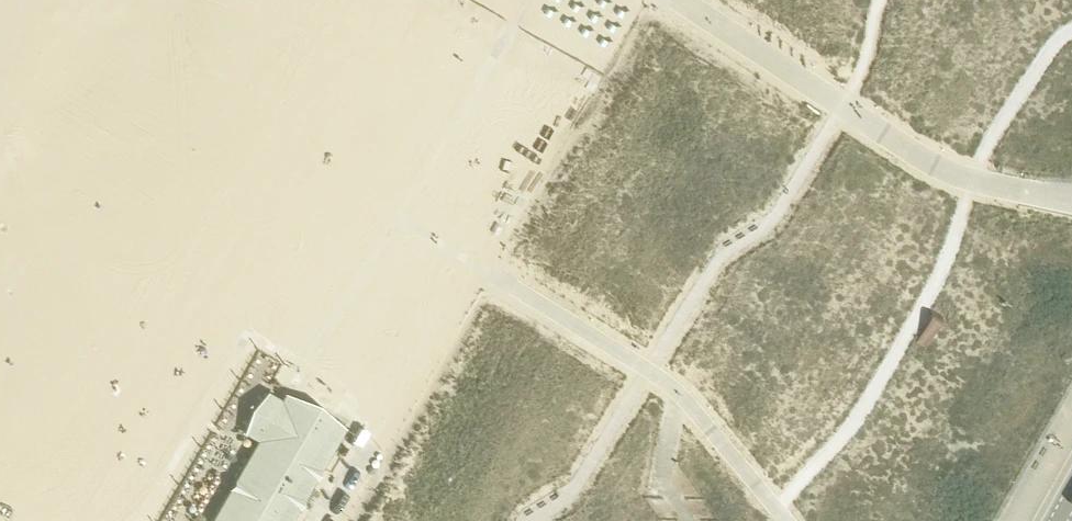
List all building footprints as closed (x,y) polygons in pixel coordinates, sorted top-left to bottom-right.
[(1053,181),(1061,181),(1070,181),(1071,181),(1071,171),(1070,173),(1062,173),(1053,181)] [(210,520),(287,520),(341,426),(284,393),(279,401),(264,392),(241,431),(257,439),(210,520)]
